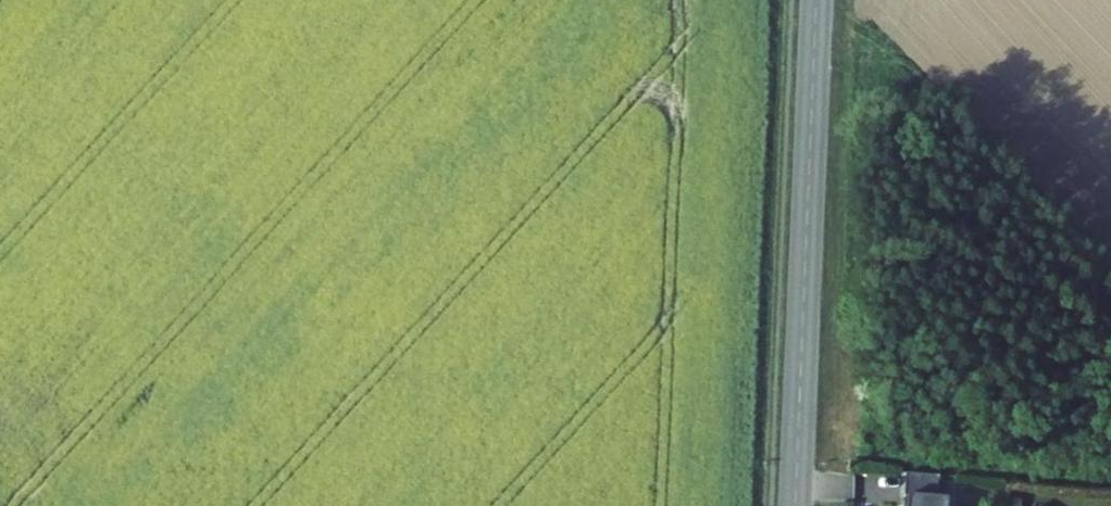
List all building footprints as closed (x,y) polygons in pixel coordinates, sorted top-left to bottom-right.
[(874,461),(872,484),(877,485),(875,505),(867,505),(915,505),(917,488),(905,486),(907,465),(874,461)]
